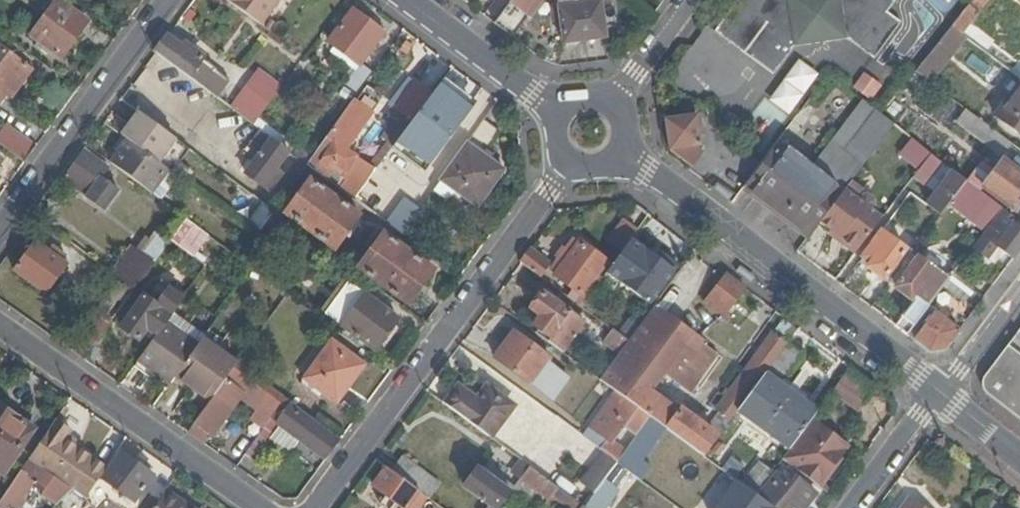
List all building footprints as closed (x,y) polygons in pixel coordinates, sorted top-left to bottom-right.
[(31,35),(61,58),(88,22),(58,0),(57,0),(31,35)] [(259,24),(276,0),(226,0),(259,24)] [(494,23),(509,33),(534,0),(511,0),(494,23)] [(560,25),(561,25),(564,44),(606,38),(601,0),(592,2),(592,0),(557,0),(560,25)] [(845,37),(873,59),(900,23),(887,12),(896,0),(737,0),(714,31),(773,76),(795,47),(803,38),(836,30),(845,37)] [(969,5),(978,12),(988,0),(973,0),(969,5)] [(360,66),(362,64),(384,35),(353,11),(329,42),(360,66)] [(966,36),(952,26),(916,70),(930,82),(966,36)] [(795,47),(845,37),(836,30),(803,38),(795,47)] [(167,36),(155,52),(216,97),(228,81),(201,59),(202,57),(186,45),(183,49),(167,36)] [(16,80),(14,78),(24,64),(0,47),(0,101),(16,80)] [(373,72),(362,64),(360,66),(346,84),(357,93),(373,72)] [(474,83),(452,67),(441,83),(459,98),(462,99),(474,83)] [(262,70),(232,108),(254,124),(283,85),(262,70)] [(995,114),(1019,133),(1019,82),(995,114)] [(459,98),(441,83),(433,93),(452,107),(459,98)] [(433,93),(425,104),(444,118),(452,107),(433,93)] [(353,101),(307,165),(323,177),(330,168),(348,181),(341,190),(354,199),(375,171),(345,150),(371,115),(353,101)] [(894,125),(880,114),(862,101),(810,167),(779,144),(763,166),(760,170),(768,176),(754,194),(756,196),(756,197),(809,237),(820,222),(850,182),(894,125)] [(425,104),(375,171),(354,199),(375,215),(446,120),(444,118),(425,104)] [(1007,140),(967,110),(959,121),(998,152),(1007,140)] [(151,194),(170,169),(163,164),(180,143),(139,113),(122,135),(128,140),(119,151),(110,163),(151,194)] [(697,116),(665,121),(669,151),(692,167),(702,152),(696,147),(701,146),(697,116)] [(36,148),(6,126),(0,135),(0,146),(25,164),(36,148)] [(242,154),(254,163),(272,139),(260,130),(242,154)] [(113,147),(119,151),(128,140),(122,135),(113,147)] [(253,196),(274,212),(288,192),(276,183),(282,175),(286,178),(300,160),(272,139),(254,163),(245,174),(261,185),(253,196)] [(931,153),(916,141),(908,152),(923,164),(931,153)] [(440,182),(455,192),(477,208),(505,172),(468,144),(453,164),(440,182)] [(84,150),(65,176),(89,194),(87,197),(105,211),(119,191),(101,178),(109,167),(84,150)] [(924,186),(943,162),(941,160),(931,153),(923,164),(913,177),(924,186)] [(286,178),(294,183),(307,165),(300,160),(286,178)] [(1003,160),(983,187),(1016,211),(1019,206),(1019,173),(1003,160)] [(330,168),(323,177),(341,190),(348,181),(330,168)] [(151,194),(159,199),(177,175),(170,169),(151,194)] [(768,176),(760,170),(746,188),(754,194),(768,176)] [(958,192),(968,180),(954,170),(927,204),(942,215),(958,192)] [(310,180),(285,214),(335,251),(360,217),(310,180)] [(1003,208),(968,180),(958,192),(994,220),(1003,208)] [(440,182),(433,191),(448,202),(455,192),(440,182)] [(877,203),(850,182),(820,222),(840,238),(840,243),(855,255),(862,245),(878,224),(882,219),(871,211),(877,203)] [(1003,208),(994,220),(973,248),(987,258),(996,246),(1013,258),(1019,249),(1019,229),(1013,223),(1017,218),(1003,208)] [(274,212),(265,224),(285,239),(294,227),(274,212)] [(628,242),(643,221),(631,212),(616,233),(628,242)] [(172,240),(194,261),(211,238),(187,220),(172,240)] [(911,254),(912,254),(887,235),(890,230),(886,227),(859,262),(867,268),(868,266),(890,283),(911,254)] [(384,235),(358,268),(408,305),(434,272),(384,235)] [(591,296),(602,281),(596,277),(607,262),(579,242),(578,243),(575,241),(572,242),(553,269),(553,272),(556,273),(554,276),(582,297),(576,305),(581,309),(591,296)] [(15,271),(47,294),(68,265),(36,242),(15,271)] [(136,290),(155,263),(133,247),(114,275),(136,290)] [(549,264),(530,250),(520,264),(539,278),(549,264)] [(674,271),(645,250),(621,284),(650,305),(674,271)] [(917,259),(911,254),(890,283),(896,287),(917,259)] [(941,277),(917,259),(896,287),(915,301),(896,326),(907,335),(929,306),(941,290),(935,285),(941,277)] [(981,275),(963,261),(954,273),(972,287),(981,275)] [(972,287),(954,273),(945,285),(963,299),(972,287)] [(725,313),(745,288),(727,275),(708,299),(725,313)] [(349,283),(326,315),(375,351),(399,319),(349,283)] [(548,284),(541,292),(561,306),(567,298),(548,284)] [(172,314),(183,299),(169,289),(157,305),(144,296),(121,327),(140,341),(148,330),(156,336),(166,322),(172,314)] [(536,333),(563,353),(578,332),(581,328),(585,323),(561,306),(541,292),(530,309),(537,314),(534,318),(537,321),(533,326),(539,329),(536,333)] [(581,309),(600,323),(609,310),(591,296),(581,309)] [(929,306),(907,335),(929,351),(945,349),(960,329),(929,306)] [(703,345),(704,343),(654,307),(639,327),(628,343),(620,354),(601,380),(617,393),(651,417),(666,429),(679,412),(641,383),(653,367),(675,384),(703,345)] [(85,334),(97,342),(114,320),(102,312),(85,334)] [(202,341),(204,338),(172,314),(166,322),(199,345),(202,341)] [(798,328),(784,317),(771,334),(787,345),(798,328)] [(628,343),(639,327),(630,321),(619,336),(628,343)] [(177,376),(199,345),(166,322),(156,336),(138,361),(150,369),(171,384),(173,381),(177,376)] [(551,358),(515,330),(494,358),(530,386),(552,401),(568,380),(547,364),(551,358)] [(605,344),(620,354),(628,343),(619,336),(613,332),(605,344)] [(787,345),(771,334),(717,410),(732,421),(739,411),(766,374),(787,345)] [(224,350),(205,336),(204,338),(202,341),(221,355),(224,350)] [(236,365),(221,355),(202,341),(199,345),(177,376),(192,387),(211,400),(236,365)] [(305,380),(336,403),(364,366),(332,343),(305,380)] [(717,355),(703,345),(675,384),(690,394),(717,355)] [(801,355),(787,345),(766,374),(779,384),(801,355)] [(1019,421),(1019,355),(1007,345),(985,376),(984,377),(983,379),(982,380),(982,382),(982,383),(983,386),(983,389),(984,389),(985,392),(987,396),(1019,421)] [(147,374),(150,369),(138,361),(135,365),(147,374)] [(255,376),(238,363),(236,365),(211,400),(187,433),(204,445),(240,397),(251,381),(255,376)] [(870,385),(849,369),(831,394),(851,409),(870,385)] [(779,384),(766,374),(739,411),(790,449),(810,420),(817,411),(779,384)] [(192,387),(177,376),(173,381),(189,392),(192,387)] [(266,427),(286,398),(274,390),(271,395),(251,381),(240,397),(259,411),(254,418),(266,427)] [(457,383),(443,403),(447,407),(458,391),(477,406),(489,391),(484,387),(476,398),(457,383)] [(458,391),(447,407),(489,438),(512,408),(489,391),(477,406),(458,391)] [(626,452),(651,417),(617,393),(584,439),(593,445),(609,457),(617,463),(624,453),(612,444),(613,443),(626,452)] [(326,460),(339,443),(293,409),(296,405),(286,398),(266,427),(245,456),(254,462),(280,426),(326,460)] [(4,475),(34,429),(0,407),(0,473),(4,475)] [(718,440),(679,412),(666,429),(705,457),(718,440)] [(810,420),(790,449),(782,460),(782,461),(796,471),(818,487),(820,489),(839,461),(838,460),(847,447),(810,420)] [(70,432),(55,421),(30,459),(73,489),(86,498),(102,476),(118,451),(104,441),(88,466),(69,452),(63,461),(55,455),(70,432)] [(102,476),(86,498),(93,507),(97,507),(101,503),(97,500),(105,488),(102,486),(105,481),(135,503),(154,477),(121,454),(105,477),(102,476)] [(402,456),(391,471),(420,493),(428,498),(440,485),(402,456)] [(617,463),(609,457),(598,472),(606,478),(617,463)] [(34,486),(44,493),(42,495),(56,506),(73,489),(30,459),(0,504),(0,507),(18,507),(34,486)] [(529,467),(521,461),(512,474),(521,480),(529,467)] [(385,467),(372,486),(402,507),(409,507),(420,493),(391,471),(385,467)] [(567,507),(580,507),(582,505),(529,467),(521,480),(549,501),(552,497),(567,507)] [(514,488),(498,477),(495,482),(477,469),(464,486),(491,507),(490,507),(500,507),(514,488)] [(763,500),(774,507),(776,507),(796,480),(787,474),(783,481),(773,473),(757,496),(763,500)] [(736,480),(726,494),(746,507),(757,507),(763,500),(757,496),(736,480)] [(814,493),(796,480),(776,507),(803,507),(814,493)] [(155,507),(192,507),(168,491),(155,507)] [(409,507),(421,507),(428,498),(420,493),(409,507)] [(903,507),(921,507),(909,499),(903,507)]
